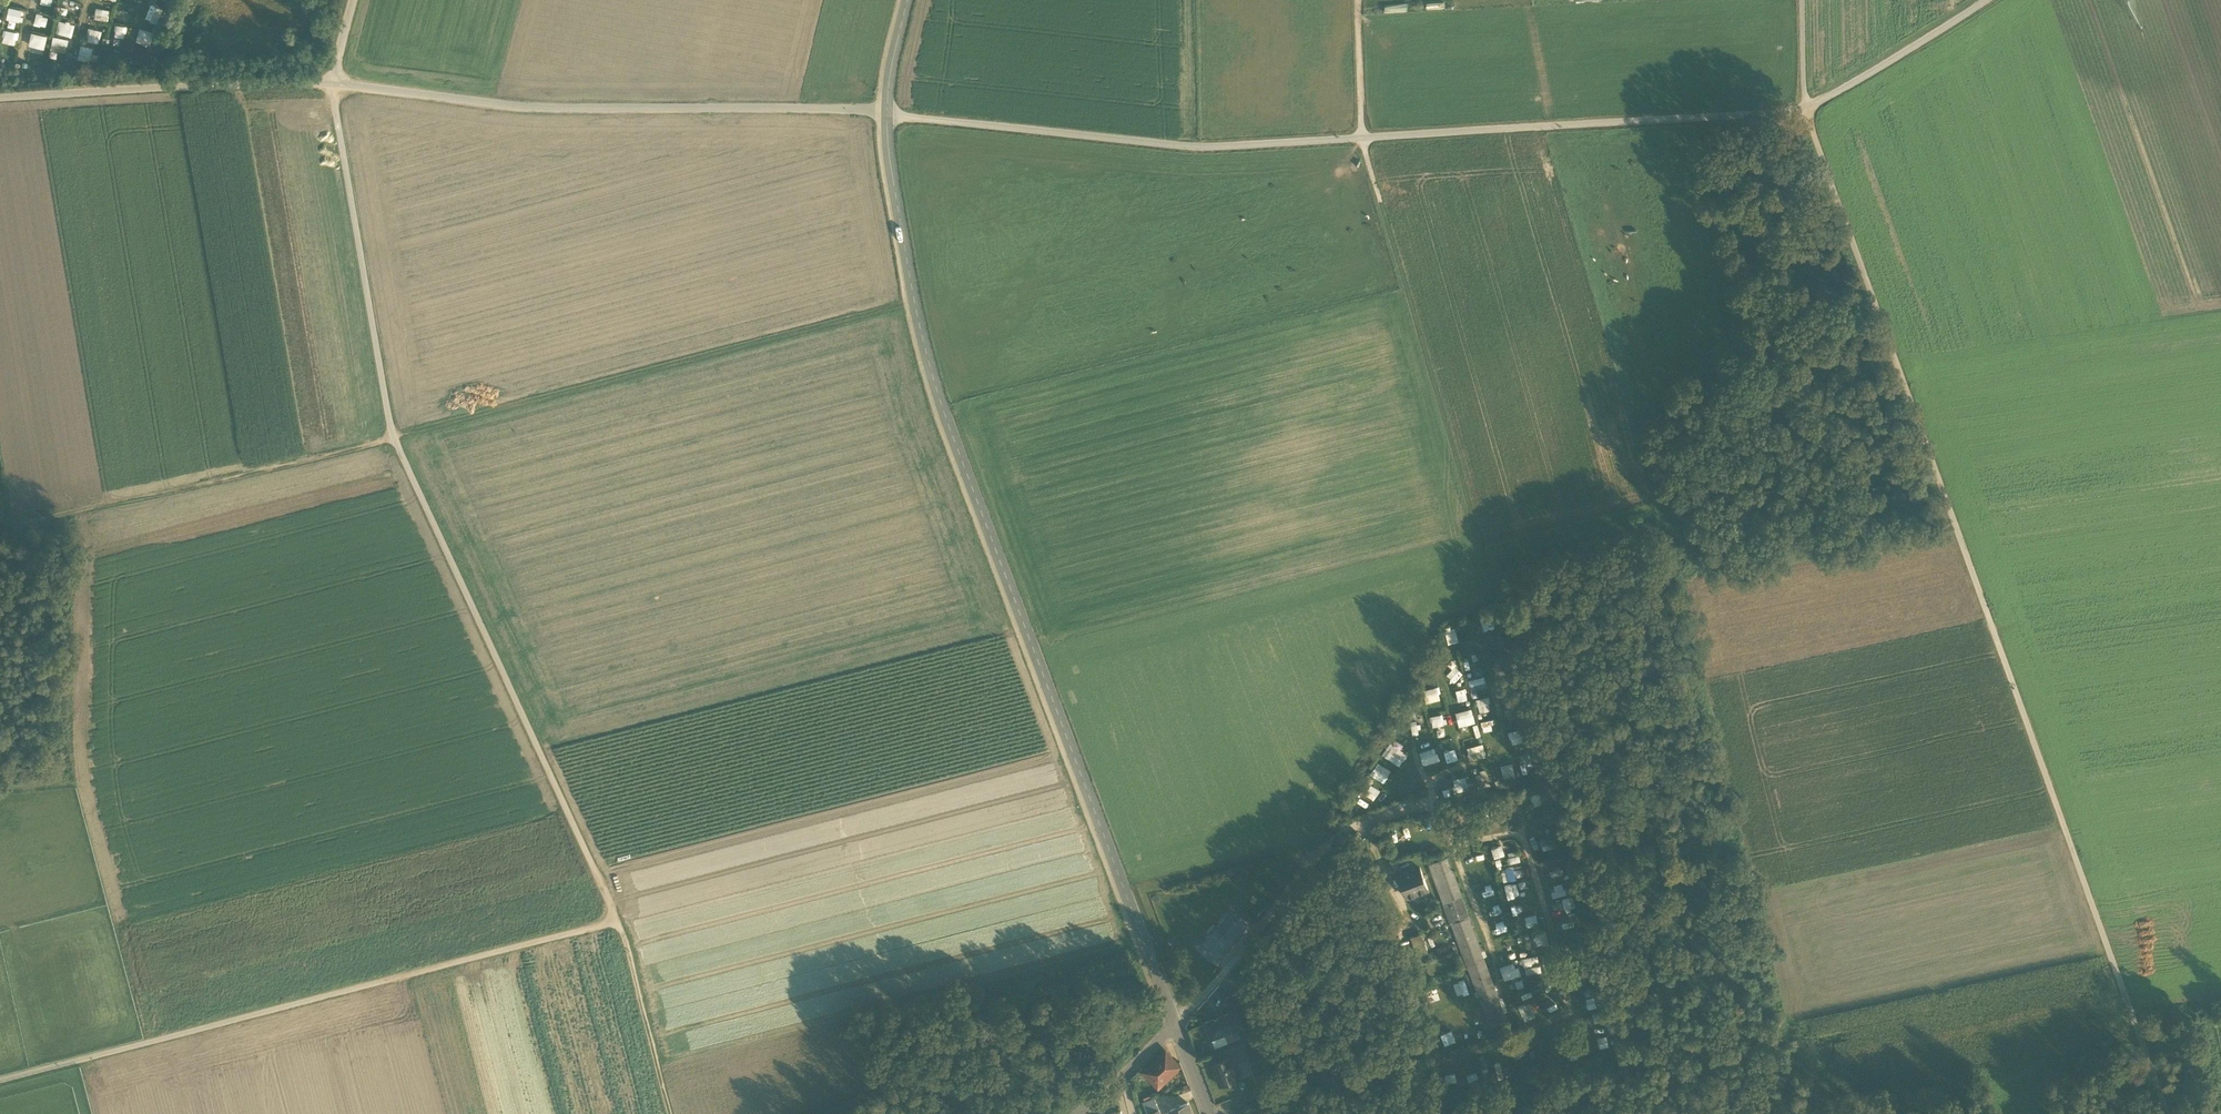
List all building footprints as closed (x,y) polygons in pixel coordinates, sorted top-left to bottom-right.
[(145,20),(158,23),(162,8),(150,5),(145,20)] [(96,7),(94,18),(107,21),(110,10),(96,7)] [(19,22),(22,11),(9,8),(6,19),(19,22)] [(117,21),(128,23),(130,12),(119,10),(117,21)] [(46,27),(48,16),(36,14),(34,25),(46,27)] [(56,33),(72,37),(75,24),(59,20),(56,33)] [(114,24),(111,35),(124,39),(127,27),(114,24)] [(89,27),(85,40),(99,44),(102,31),(89,27)] [(139,28),(136,42),(151,45),(153,31),(139,28)] [(4,31),(3,43),(16,44),(17,32),(4,31)] [(43,55),(47,36),(32,33),(28,51),(43,55)] [(67,52),(68,38),(53,36),(51,50),(67,52)] [(90,62),(93,48),(81,45),(77,59),(90,62)] [(927,74),(927,59),(911,59),(910,73),(927,74)] [(1460,667),(1448,670),(1451,680),(1463,677),(1460,667)] [(1469,678),(1473,696),(1479,695),(1478,688),(1488,686),(1485,675),(1469,678)] [(1425,688),(1427,701),(1441,698),(1439,686),(1425,688)] [(1455,690),(1458,700),(1468,698),(1465,687),(1455,690)] [(1488,695),(1477,698),(1481,711),(1492,708),(1488,695)] [(1518,701),(1503,705),(1507,720),(1522,716),(1518,701)] [(1472,707),(1456,711),(1459,725),(1476,721),(1472,707)] [(1432,725),(1446,724),(1445,713),(1431,714),(1432,725)] [(1492,718),(1483,720),(1484,729),(1494,728),(1492,718)] [(1509,730),(1512,742),(1527,738),(1524,726),(1509,730)] [(1400,765),(1409,753),(1391,740),(1382,752),(1400,765)] [(1484,743),(1467,746),(1470,758),(1486,755),(1484,743)] [(1420,751),(1424,764),(1440,759),(1435,746),(1420,751)] [(1378,761),(1372,773),(1385,780),(1391,768),(1378,761)] [(1466,776),(1455,777),(1456,788),(1467,788),(1466,776)] [(1428,862),(1434,877),(1450,871),(1445,856),(1428,862)] [(1408,896),(1411,898),(1414,897),(1416,893),(1428,889),(1420,868),(1398,876),(1406,897),(1408,896)] [(1502,871),(1504,880),(1514,877),(1512,869),(1502,871)] [(1434,877),(1443,902),(1460,896),(1450,871),(1434,877)] [(1553,884),(1554,895),(1566,893),(1564,882),(1553,884)] [(1518,883),(1506,884),(1508,896),(1520,895),(1518,883)] [(1573,895),(1562,897),(1565,910),(1576,907),(1573,895)] [(1443,902),(1447,913),(1464,907),(1460,896),(1443,902)] [(1508,900),(1510,911),(1523,908),(1521,897),(1508,900)] [(1447,913),(1451,923),(1467,917),(1464,907),(1447,913)] [(1246,923),(1231,910),(1200,945),(1215,959),(1246,923)] [(1451,923),(1466,964),(1482,958),(1467,917),(1451,923)] [(1538,944),(1549,942),(1547,930),(1535,932),(1538,944)] [(1414,954),(1416,959),(1429,955),(1421,931),(1408,936),(1411,944),(1402,947),(1405,957),(1414,954)] [(1533,972),(1541,971),(1540,965),(1533,966),(1532,961),(1539,961),(1538,955),(1523,957),(1526,981),(1534,980),(1533,972)] [(1496,995),(1482,958),(1466,964),(1486,1019),(1488,1025),(1504,1019),(1501,1013),(1506,1011),(1502,999),(1498,1000),(1496,995)] [(1500,966),(1504,980),(1514,977),(1516,982),(1509,984),(1511,989),(1524,986),(1516,961),(1500,966)] [(1464,979),(1454,982),(1458,996),(1469,992),(1464,979)] [(1186,986),(1188,992),(1197,988),(1195,983),(1186,986)] [(1227,997),(1232,1012),(1243,1008),(1237,993),(1227,997)] [(1320,1003),(1335,997),(1333,993),(1318,1000),(1320,1003)] [(1323,1012),(1339,1006),(1338,1005),(1335,997),(1320,1003),(1323,1012)] [(1239,1030),(1244,1042),(1254,1038),(1249,1025),(1251,1024),(1245,1008),(1243,1008),(1232,1012),(1206,1022),(1212,1040),(1239,1030)] [(1244,1042),(1250,1059),(1260,1056),(1256,1045),(1258,1045),(1255,1038),(1254,1038),(1244,1042)] [(1156,1079),(1161,1084),(1176,1070),(1171,1057),(1166,1052),(1145,1072),(1153,1081),(1156,1079)] [(1212,1064),(1220,1085),(1240,1077),(1237,1069),(1236,1070),(1231,1058),(1233,1057),(1232,1056),(1212,1064)] [(1180,1067),(1171,1057),(1176,1070),(1180,1067)] [(1143,1101),(1145,1108),(1156,1104),(1154,1097),(1143,1101)] [(1173,1113),(1192,1113),(1188,1102),(1171,1109),(1173,1113)] [(1156,1104),(1145,1108),(1148,1113),(1150,1113),(1149,1113),(1158,1109),(1156,1104)]
